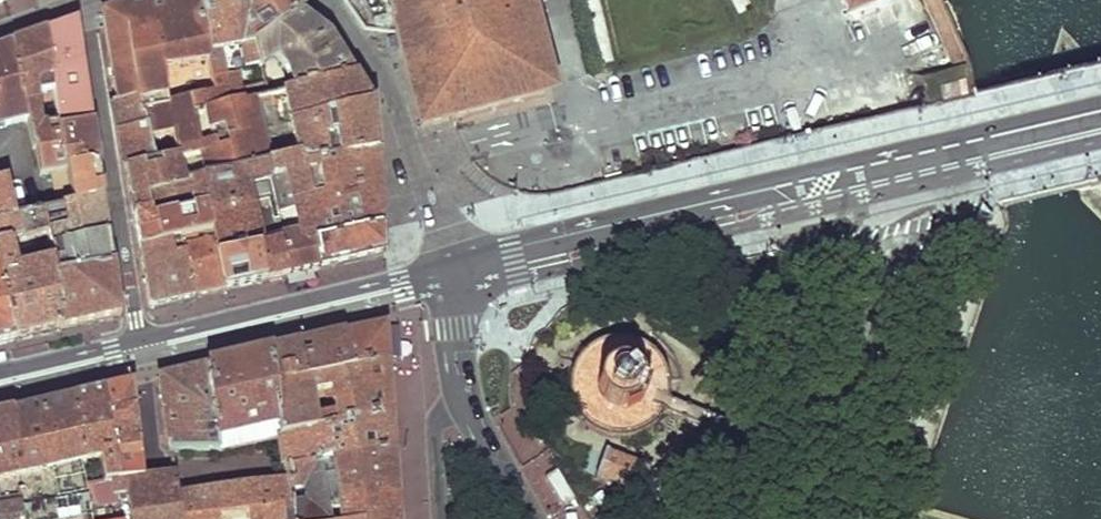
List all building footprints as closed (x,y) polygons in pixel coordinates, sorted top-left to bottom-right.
[(100,17),(114,102),(135,98),(143,127),(153,163),(180,157),(181,163),(199,158),(197,151),(193,121),(202,119),(250,108),(268,102),(264,90),(247,94),(242,77),(231,78),(213,78),(215,95),(170,104),(165,81),(185,78),(184,71),(209,67),(198,0),(141,0),(119,8),(103,13),(100,17)] [(209,67),(213,78),(231,78),(229,56),(256,50),(264,43),(299,15),(304,10),(297,0),(198,0),(209,67)] [(399,27),(394,32),(419,127),(454,117),(543,94),(517,0),(392,0),(399,27)] [(313,25),(299,15),(264,43),(291,75),(292,95),(352,74),(326,35),(313,25)] [(55,136),(90,127),(81,75),(73,22),(58,27),(43,32),(50,92),(53,123),(55,136)] [(27,38),(13,43),(24,122),(34,176),(47,174),(58,173),(55,136),(53,123),(38,124),(36,93),(50,92),(43,32),(27,38)] [(13,43),(0,48),(0,126),(24,122),(13,43)] [(927,97),(967,94),(965,71),(925,73),(927,97)] [(302,204),(379,193),(377,174),(371,104),(362,89),(352,74),(292,95),(280,99),(298,163),(269,168),(276,200),(280,213),(303,210),(302,204)] [(114,119),(118,133),(143,127),(135,98),(114,102),(111,103),(114,119)] [(202,184),(269,168),(250,108),(202,119),(208,148),(197,151),(199,158),(181,163),(187,188),(202,184)] [(58,173),(95,164),(93,147),(90,127),(55,136),(58,173)] [(121,152),(124,170),(153,163),(143,127),(118,133),(121,152)] [(130,204),(133,218),(146,215),(192,204),(205,202),(202,184),(187,188),(181,163),(180,157),(153,163),(124,170),(126,181),(130,204)] [(64,205),(100,196),(98,182),(95,164),(58,173),(64,205)] [(276,200),(269,168),(202,184),(205,202),(208,212),(267,201),(276,200)] [(58,173),(47,174),(53,208),(64,205),(58,173)] [(315,246),(382,227),(381,212),(379,193),(302,204),(303,210),(280,213),(288,237),(312,234),(315,246)] [(42,250),(106,234),(104,217),(100,196),(64,205),(53,208),(35,212),(42,250)] [(136,235),(139,251),(169,243),(179,241),(212,234),(215,243),(219,259),(257,251),(264,282),(276,280),(287,277),(278,239),(267,201),(208,212),(205,202),(192,204),(192,213),(147,221),(146,215),(133,218),(136,235)] [(13,342),(34,337),(56,332),(47,281),(42,250),(35,212),(8,219),(0,221),(0,296),(13,342)] [(315,246),(320,270),(351,262),(382,254),(382,227),(315,246)] [(47,281),(111,265),(109,250),(106,234),(42,250),(47,281)] [(212,234),(179,241),(181,251),(215,243),(212,234)] [(278,239),(287,277),(303,274),(320,270),(315,246),(312,234),(288,237),(278,239)] [(169,243),(139,251),(144,279),(148,306),(155,309),(176,304),(198,298),(191,272),(187,256),(172,258),(169,243)] [(219,266),(224,291),(244,287),(264,282),(257,251),(219,259),(219,266)] [(47,281),(56,332),(86,325),(119,317),(115,292),(111,265),(47,281)] [(219,266),(191,272),(198,298),(211,295),(224,291),(219,266)] [(13,342),(0,296),(0,345),(13,342)] [(387,363),(384,323),(363,329),(343,333),(352,370),(387,363)] [(352,370),(343,333),(321,339),(301,343),(309,382),(352,370)] [(670,373),(665,363),(659,353),(650,345),(640,340),(629,336),(617,336),(606,337),(595,341),(585,348),(577,356),(571,366),(567,377),(566,385),(566,394),(568,403),(571,411),(576,419),(582,426),(588,431),(596,436),(604,439),(613,441),(622,441),(631,440),(639,437),(647,433),(656,426),(663,417),(669,407),(672,396),(672,385),(670,373)] [(309,382),(301,343),(285,347),(271,351),(274,390),(309,382)] [(238,358),(207,364),(217,452),(281,440),(274,390),(271,351),(238,358)] [(390,412),(389,389),(387,363),(352,370),(309,382),(274,390),(281,440),(390,412)] [(217,452),(207,364),(194,368),(172,373),(163,376),(173,450),(217,452)] [(876,394),(883,372),(872,368),(865,390),(876,394)] [(117,388),(103,391),(112,481),(146,476),(131,384),(117,388)] [(88,395),(73,398),(80,468),(94,467),(95,483),(112,481),(103,391),(88,395)] [(12,412),(20,518),(93,518),(92,507),(115,503),(114,495),(112,481),(95,483),(81,485),(80,468),(73,398),(42,405),(12,412)] [(12,412),(0,415),(0,518),(20,518),(12,412)] [(281,440),(286,484),(290,512),(283,512),(284,518),(343,518),(342,510),(395,498),(393,457),(390,412),(281,440)] [(602,451),(592,478),(639,494),(648,467),(602,451)] [(146,476),(112,481),(114,495),(126,494),(132,518),(180,518),(177,497),(174,475),(146,476)] [(177,497),(180,518),(284,518),(283,512),(290,512),(286,484),(177,497)] [(395,498),(342,510),(343,518),(397,518),(395,498)]
